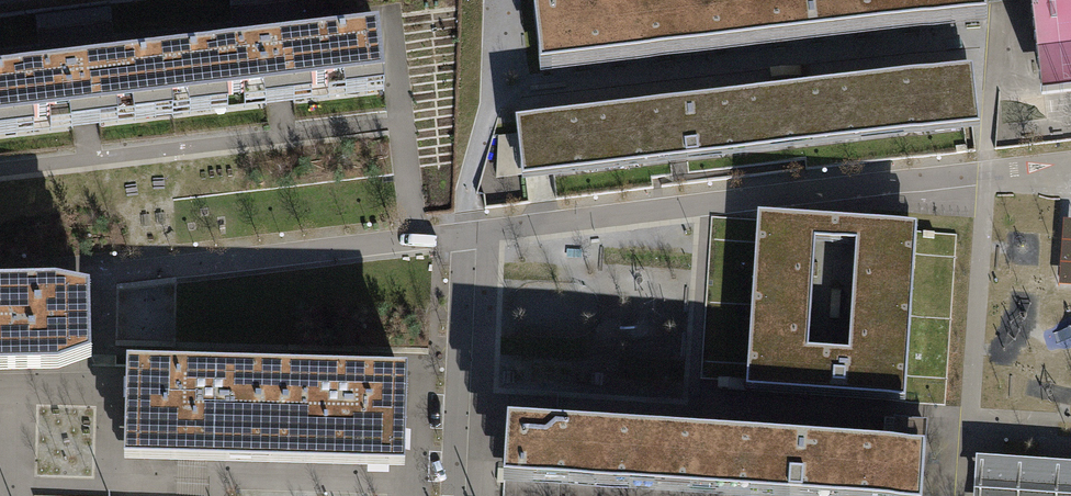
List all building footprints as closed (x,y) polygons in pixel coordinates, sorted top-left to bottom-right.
[(236,13),(309,5),(308,0),(235,0),(236,13)] [(534,18),(542,88),(811,55),(997,31),(992,0),(698,0),(534,18)] [(1047,108),(1070,105),(1070,0),(1034,0),(1047,108)] [(0,73),(0,140),(383,94),(375,28),(0,73)] [(977,75),(517,130),(524,185),(695,165),(984,130),(977,75)] [(922,236),(837,230),(758,225),(746,401),(828,407),(909,413),(922,236)] [(916,397),(949,399),(957,237),(924,236),(916,397)] [(57,382),(96,368),(95,299),(59,291),(0,292),(0,383),(57,382)] [(407,374),(395,373),(393,456),(139,449),(141,367),(127,366),(124,463),(404,470),(407,374)] [(395,373),(141,367),(139,449),(393,456),(395,373)] [(928,454),(778,444),(507,426),(504,472),(502,490),(591,495),(926,495),(928,454)] [(975,453),(973,495),(1070,495),(1070,460),(975,453)]
